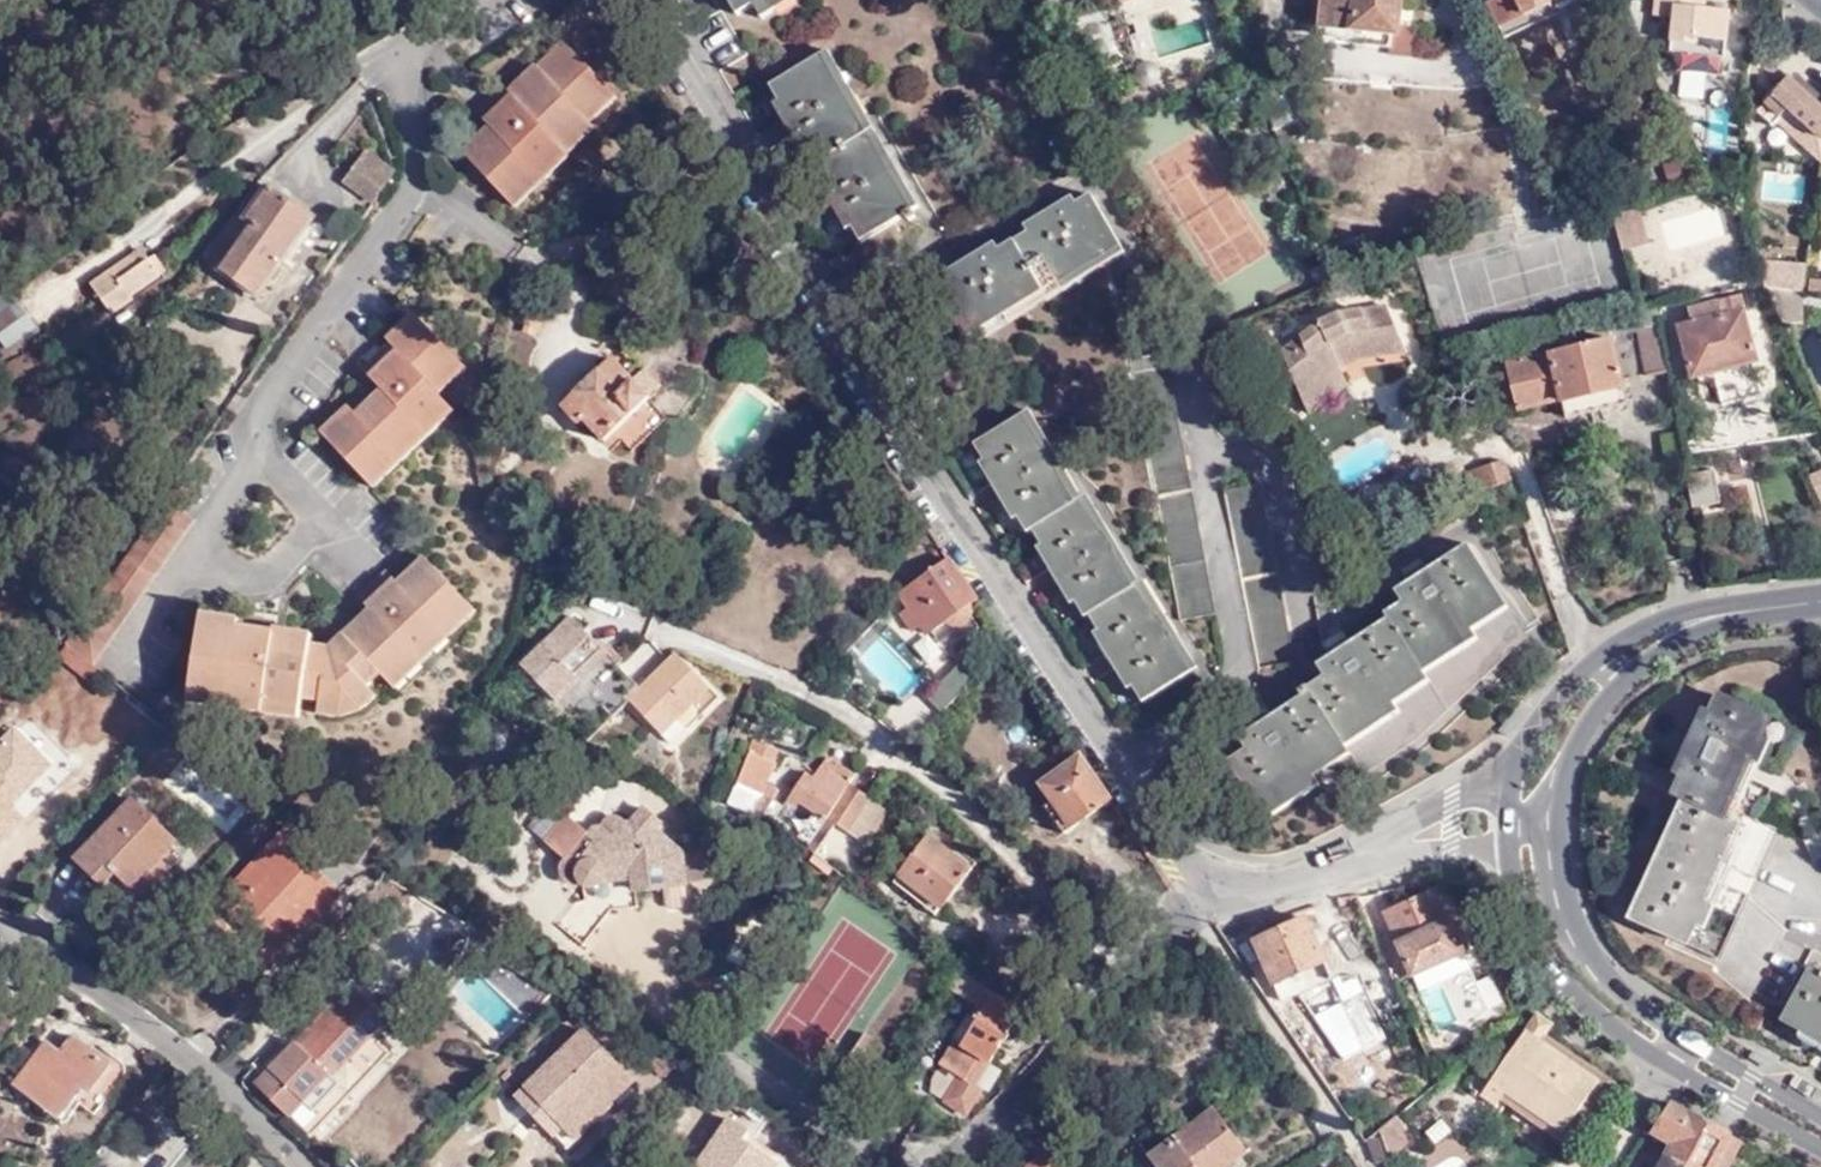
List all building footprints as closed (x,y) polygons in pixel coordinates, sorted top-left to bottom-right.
[(737,15),(753,5),(761,0),(728,0),(737,15)] [(794,1),(793,0),(774,0),(770,3),(768,0),(761,0),(753,5),(761,20),(794,1)] [(1323,42),(1393,51),(1394,38),(1404,39),(1408,0),(1328,0),(1324,32),(1323,42)] [(1529,18),(1555,6),(1552,0),(1521,0),(1529,18)] [(1715,11),(1708,11),(1709,0),(1655,0),(1654,15),(1672,17),(1670,52),(1682,53),(1725,56),(1729,12),(1726,12),(1715,11)] [(577,140),(592,126),(605,114),(598,107),(611,95),(567,49),(540,74),(535,70),(509,94),(503,89),(475,115),(489,130),(463,155),(510,203),(522,192),(537,178),(550,166),(564,153),(577,140)] [(917,212),(827,54),(818,60),(910,216),(917,212)] [(910,216),(818,60),(771,86),(780,102),(809,153),(822,175),(852,227),(863,244),(910,216)] [(1784,72),(1756,109),(1773,121),(1777,115),(1815,122),(1812,152),(1820,153),(1820,101),(1784,72)] [(607,117),(620,105),(611,95),(598,107),(605,114),(607,117)] [(801,158),(809,153),(780,102),(771,107),(801,158)] [(1709,145),(1725,146),(1728,110),(1711,109),(1709,145)] [(607,117),(605,114),(592,126),(600,135),(613,122),(607,117)] [(600,135),(592,126),(577,140),(586,148),(600,135)] [(586,148),(577,140),(564,153),(573,160),(586,148)] [(573,160),(564,153),(550,166),(559,174),(573,160)] [(340,202),(365,220),(393,182),(368,164),(340,202)] [(559,174),(550,166),(537,178),(545,187),(559,174)] [(844,232),(852,227),(822,175),(814,179),(844,232)] [(545,187),(537,178),(522,192),(530,201),(545,187)] [(254,228),(243,241),(237,237),(223,256),(230,261),(221,273),(256,300),(315,223),(272,191),(247,224),(254,228)] [(522,192),(510,203),(518,212),(530,201),(522,192)] [(1118,247),(1087,194),(1042,223),(1019,237),(939,288),(972,341),(1118,247)] [(1619,220),(1620,244),(1646,243),(1645,218),(1619,220)] [(254,228),(247,224),(237,237),(243,241),(254,228)] [(1104,270),(1125,257),(1118,247),(972,341),(978,350),(1104,270)] [(140,265),(132,254),(93,279),(111,311),(134,297),(131,292),(161,274),(151,258),(140,265)] [(1759,259),(1764,279),(1767,286),(1770,292),(1795,295),(1799,295),(1804,263),(1759,259)] [(14,291),(0,302),(0,330),(10,344),(14,343),(39,324),(14,291)] [(1805,322),(1795,295),(1770,292),(1783,319),(1805,322)] [(1697,322),(1677,328),(1692,382),(1698,380),(1699,385),(1717,381),(1721,393),(1761,382),(1757,365),(1760,364),(1741,297),(1721,303),(1725,315),(1717,317),(1716,313),(1696,319),(1697,322)] [(1284,353),(1304,399),(1345,369),(1344,367),(1339,352),(1355,346),(1360,361),(1408,352),(1393,308),(1391,308),(1362,310),(1333,314),(1327,317),(1284,353)] [(1649,377),(1667,373),(1655,308),(1636,313),(1649,377)] [(388,457),(401,446),(416,432),(427,421),(444,405),(440,401),(432,392),(446,379),(457,368),(414,321),(388,346),(393,352),(366,377),(384,397),(356,423),(346,411),(319,437),(361,483),(375,471),(388,457)] [(1553,355),(1510,365),(1521,412),(1564,402),(1567,419),(1628,404),(1613,342),(1563,354),(1561,349),(1552,351),(1553,355)] [(1339,352),(1344,367),(1360,361),(1355,346),(1339,352)] [(604,442),(662,389),(626,350),(563,408),(579,426),(585,420),(604,442)] [(446,379),(454,388),(466,378),(457,368),(446,379)] [(1345,369),(1304,399),(1312,416),(1352,388),(1345,369)] [(1131,379),(1181,620),(1213,613),(1162,374),(1131,379)] [(446,379),(432,392),(440,401),(454,388),(446,379)] [(427,421),(436,431),(453,415),(444,405),(427,421)] [(1088,619),(1092,616),(1104,637),(1134,685),(1145,705),(1193,676),(1142,585),(1135,589),(1086,501),(1079,503),(1025,417),(981,446),(992,465),(1022,515),(1021,515),(1032,532),(1036,530),(1049,552),(1078,602),(1088,619)] [(436,431),(427,421),(416,432),(425,441),(436,431)] [(1666,455),(1682,452),(1678,431),(1663,433),(1666,455)] [(425,441),(416,432),(401,446),(410,455),(425,441)] [(410,455),(401,446),(388,457),(398,467),(410,455)] [(398,467),(388,457),(375,471),(383,480),(398,467)] [(1502,462),(1464,474),(1471,496),(1508,484),(1502,462)] [(1021,515),(1022,515),(992,465),(983,469),(1014,520),(1021,515)] [(1807,474),(1820,501),(1820,500),(1820,467),(1807,474)] [(375,471),(361,483),(370,493),(383,480),(375,471)] [(1691,474),(1693,504),(1719,502),(1717,473),(1691,474)] [(112,572),(64,643),(71,645),(95,664),(197,518),(187,511),(200,493),(179,477),(162,501),(112,572)] [(1483,611),(1505,597),(1474,547),(1415,588),(1419,595),(1390,615),(1396,623),(1334,665),(1337,670),(1309,689),(1314,697),(1253,738),(1258,747),(1230,765),(1260,812),(1299,786),(1295,781),(1330,757),(1327,752),(1378,716),(1373,710),(1416,684),(1411,677),(1462,644),(1458,637),(1487,617),(1483,611)] [(1078,602),(1049,552),(1039,558),(1068,607),(1078,602)] [(973,611),(971,607),(979,602),(951,562),(900,604),(910,616),(903,622),(916,637),(924,630),(931,639),(949,625),(950,626),(954,631),(960,633),(966,642),(982,630),(975,623),(975,617),(973,611)] [(313,711),(330,714),(353,706),(357,704),(367,695),(363,691),(377,678),(383,684),(394,673),(408,659),(420,649),(435,634),(453,616),(463,606),(424,566),(397,592),(388,583),(359,610),(368,619),(332,654),(314,650),(317,641),(280,631),(281,624),(244,616),(242,623),(203,614),(185,688),(200,691),(219,696),(236,700),(255,705),(270,708),(293,713),(296,704),(313,708),(313,711)] [(1480,637),(1515,614),(1505,597),(1483,611),(1487,617),(1458,637),(1462,644),(1411,677),(1416,684),(1373,710),(1378,716),(1327,752),(1330,757),(1295,781),(1299,786),(1260,812),(1266,822),(1320,788),(1316,781),(1352,756),(1349,751),(1401,715),(1398,710),(1436,684),(1432,679),(1484,644),(1480,637)] [(453,616),(462,626),(473,616),(463,606),(453,616)] [(1497,679),(1535,647),(1515,614),(1480,637),(1484,644),(1432,679),(1436,684),(1398,710),(1401,715),(1349,751),(1352,756),(1367,777),(1378,770),(1418,740),(1458,710),(1497,679)] [(462,626),(453,616),(435,634),(444,643),(462,626)] [(563,640),(580,625),(572,617),(556,631),(563,640)] [(657,711),(670,726),(719,682),(684,643),(636,684),(619,666),(624,662),(607,642),(600,648),(580,625),(563,640),(556,631),(519,665),(556,705),(581,683),(612,716),(630,699),(648,720),(657,711)] [(444,643),(435,634),(420,649),(429,658),(444,643)] [(1134,685),(1104,637),(1095,642),(1124,691),(1134,685)] [(95,664),(71,645),(56,660),(80,681),(95,664)] [(429,658),(420,649),(408,659),(417,669),(429,658)] [(417,669),(408,659),(394,673),(403,683),(417,669)] [(960,665),(899,708),(910,724),(971,681),(960,665)] [(403,683),(394,673),(383,684),(392,693),(403,683)] [(200,691),(185,688),(182,700),(197,703),(200,691)] [(216,708),(219,696),(200,691),(197,703),(216,708)] [(353,706),(358,714),(361,714),(373,702),(367,695),(357,704),(353,706)] [(232,712),(236,700),(219,696),(216,708),(232,712)] [(252,716),(255,705),(236,700),(232,712),(252,716)] [(1693,759),(1682,784),(1685,786),(1679,799),(1689,805),(1681,822),(1687,825),(1676,846),(1671,843),(1661,864),(1668,867),(1647,909),(1641,907),(1632,924),(1687,950),(1686,953),(1718,967),(1750,902),(1718,886),(1724,873),(1756,888),(1779,840),(1744,822),(1741,828),(1727,821),(1735,804),(1765,742),(1772,726),(1721,701),(1713,716),(1703,738),(1697,735),(1687,756),(1693,759)] [(267,720),(270,708),(255,705),(252,716),(267,720)] [(358,714),(353,706),(330,714),(333,724),(358,714)] [(270,708),(267,720),(291,725),(293,713),(270,708)] [(333,724),(330,714),(313,711),(310,719),(333,724)] [(648,720),(662,734),(670,726),(657,711),(648,720)] [(1713,716),(1707,715),(1697,735),(1703,738),(1713,716)] [(148,719),(135,733),(146,741),(158,727),(148,719)] [(727,800),(760,814),(765,803),(772,806),(780,787),(772,784),(781,763),(777,762),(782,749),(754,736),(727,800)] [(56,770),(21,740),(9,753),(43,784),(56,770)] [(1774,746),(1765,742),(1735,804),(1744,808),(1774,746)] [(7,832),(47,787),(43,784),(9,753),(6,752),(0,758),(0,826),(7,832)] [(809,845),(828,815),(851,782),(856,775),(827,756),(816,772),(809,768),(788,801),(797,806),(800,801),(817,812),(799,838),(809,845)] [(1687,756),(1676,781),(1682,784),(1693,759),(1687,756)] [(1067,833),(1113,804),(1083,758),(1043,784),(1055,803),(1049,806),(1067,833)] [(893,810),(851,782),(828,815),(848,828),(850,825),(873,840),(893,810)] [(17,841),(57,798),(47,787),(7,832),(17,841)] [(135,890),(176,849),(181,843),(138,802),(80,862),(97,878),(109,866),(135,890)] [(1681,822),(1671,843),(1676,846),(1687,825),(1681,822)] [(609,837),(601,838),(598,843),(605,848),(590,874),(593,876),(587,887),(597,891),(601,890),(604,888),(607,885),(617,883),(618,891),(638,889),(638,893),(690,885),(687,852),(670,841),(678,831),(655,823),(654,829),(639,824),(631,836),(627,835),(626,833),(624,830),(620,829),(616,829),(612,830),(609,837)] [(346,892),(301,849),(309,842),(290,826),(220,903),(259,937),(267,929),(292,952),(346,892)] [(972,865),(930,833),(901,873),(944,905),(972,865)] [(833,851),(821,841),(815,850),(827,859),(833,851)] [(109,866),(97,878),(135,914),(188,860),(176,849),(135,890),(109,866)] [(827,859),(847,875),(849,877),(856,869),(833,851),(827,859)] [(1668,867),(1661,864),(1641,907),(1647,909),(1668,867)] [(856,869),(849,877),(864,888),(870,880),(856,869)] [(938,913),(944,905),(901,873),(895,881),(938,913)] [(1437,894),(1386,909),(1410,987),(1460,972),(1437,894)] [(827,919),(769,1043),(828,1070),(885,946),(827,919)] [(1265,946),(1278,969),(1295,1003),(1349,976),(1335,950),(1329,954),(1313,923),(1265,946)] [(1813,956),(1803,974),(1809,977),(1782,1026),(1801,1036),(1820,1047),(1820,960),(1813,956)] [(1353,973),(1369,1008),(1400,994),(1384,959),(1353,973)] [(977,1084),(1024,1010),(983,981),(972,999),(985,1007),(963,1042),(958,1039),(942,1064),(962,1077),(947,1100),(970,1114),(986,1090),(977,1084)] [(292,1118),(308,1102),(333,1076),(338,1076),(390,1022),(362,995),(346,1011),(348,1013),(319,1043),(310,1034),(260,1087),(292,1118)] [(1515,1102),(1568,1139),(1603,1091),(1570,1066),(1563,1074),(1538,1055),(1544,1046),(1550,1039),(1536,1028),(1523,1044),(1516,1038),(1505,1053),(1514,1059),(1484,1101),(1505,1116),(1508,1111),(1515,1102)] [(596,1032),(532,1087),(582,1145),(645,1089),(596,1032)] [(1801,1036),(1798,1042),(1820,1055),(1820,1047),(1801,1036)] [(87,1046),(78,1039),(65,1058),(68,1060),(62,1067),(69,1072),(87,1046)] [(62,1067),(68,1060),(65,1058),(50,1046),(18,1089),(64,1122),(78,1103),(99,1118),(129,1076),(114,1065),(119,1058),(105,1048),(100,1055),(87,1046),(69,1072),(62,1067)] [(1570,1066),(1544,1046),(1538,1055),(1563,1074),(1570,1066)] [(1515,1102),(1508,1111),(1571,1156),(1614,1098),(1603,1091),(1568,1139),(1515,1102)] [(308,1102),(292,1118),(315,1140),(330,1123),(308,1102)] [(1312,1106),(1294,1114),(1301,1131),(1320,1123),(1312,1106)] [(1745,1150),(1727,1140),(1674,1110),(1653,1138),(1674,1151),(1667,1161),(1677,1166),(1733,1166),(1745,1150)] [(1149,1160),(1154,1166),(1232,1166),(1247,1157),(1217,1112),(1149,1160)] [(739,1137),(744,1126),(725,1116),(695,1166),(770,1166),(775,1159),(739,1137)] [(1402,1132),(1395,1122),(1379,1135),(1389,1160),(1405,1147),(1398,1135),(1402,1132)]
